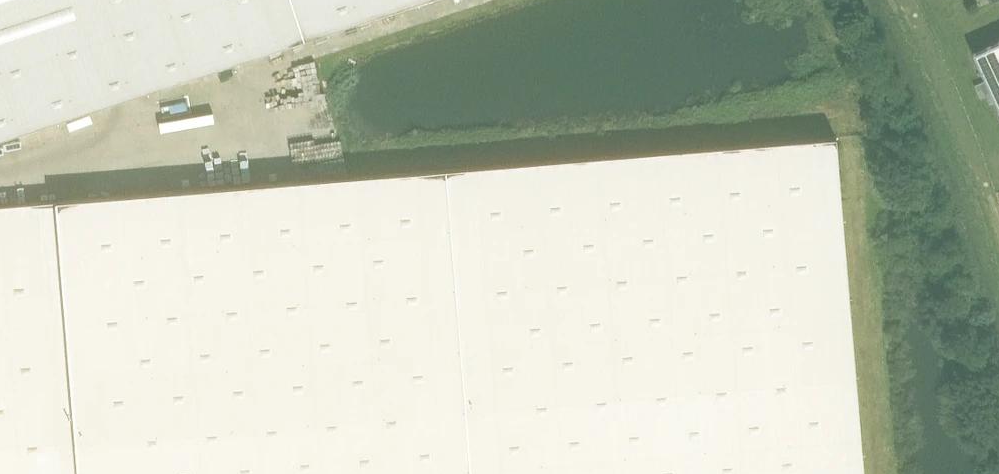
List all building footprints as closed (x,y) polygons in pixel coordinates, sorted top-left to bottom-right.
[(440,0),(0,0),(0,146),(440,0)] [(970,53),(998,117),(998,39),(970,53)] [(0,207),(0,473),(862,473),(834,138),(0,207)]
